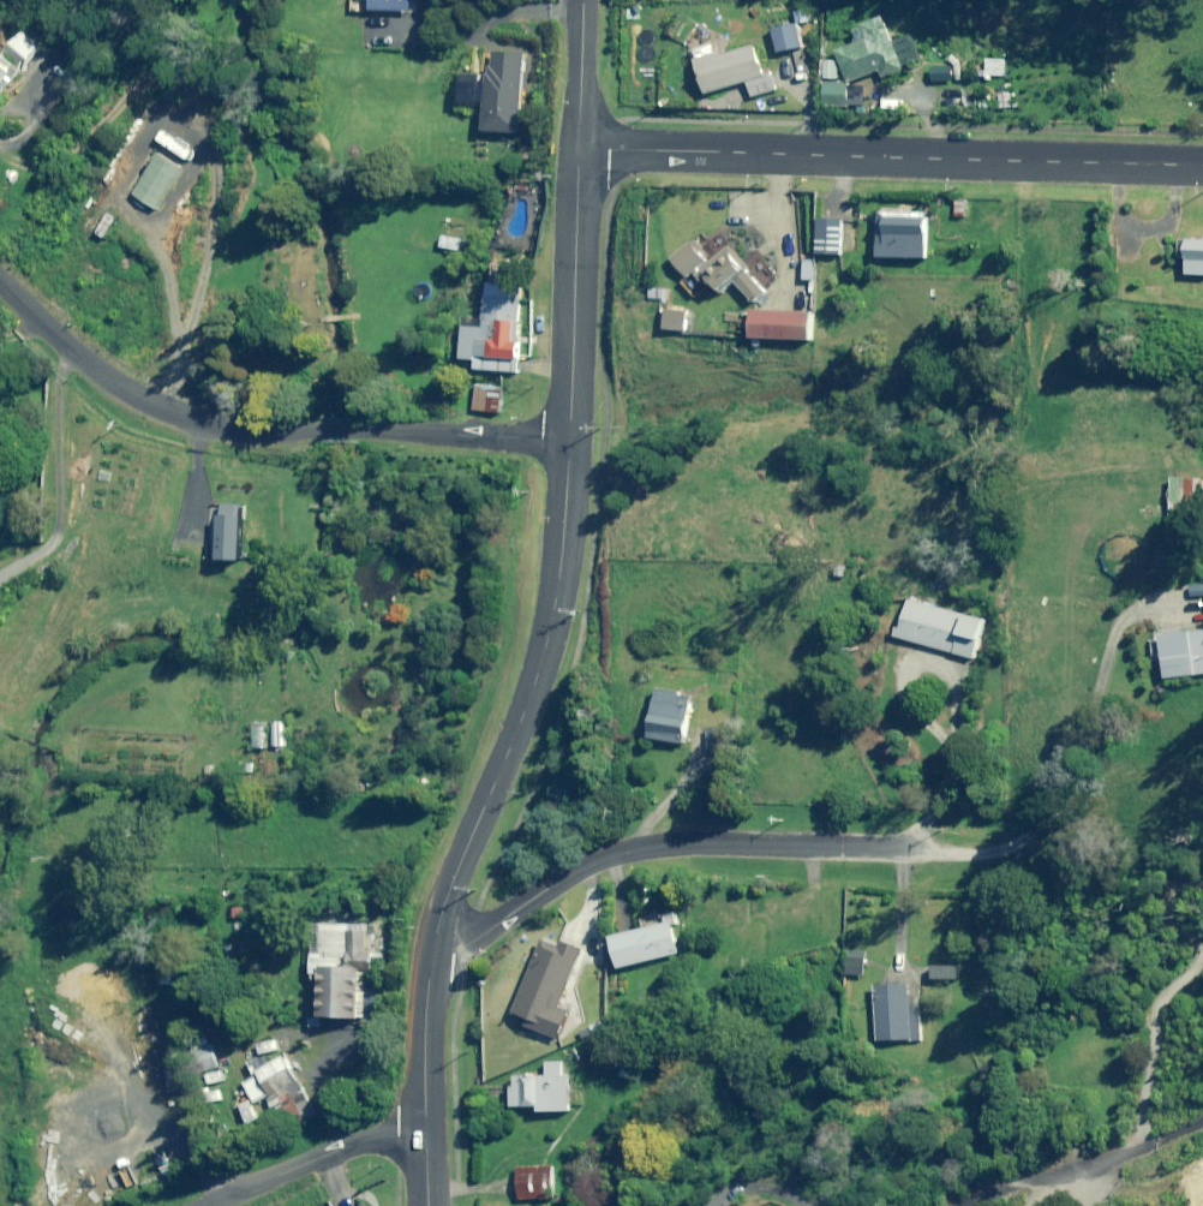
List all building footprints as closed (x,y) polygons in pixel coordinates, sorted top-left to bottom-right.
[(411,0),(347,0),(347,11),(411,12),(411,0)] [(897,47),(889,21),(853,32),(857,46),(841,51),(851,82),(882,72),(884,78),(926,65),(918,40),(897,47)] [(804,48),(799,24),(776,29),(781,53),(804,48)] [(45,49),(24,33),(2,60),(0,58),(0,105),(45,49)] [(696,52),(698,61),(708,95),(749,83),(753,98),(777,91),(772,73),(766,75),(758,47),(723,57),(722,53),(718,55),(716,47),(696,52)] [(522,56),(487,54),(482,131),(517,134),(522,56)] [(1004,60),(987,59),(986,75),(1004,76),(1004,60)] [(841,61),(825,60),(824,78),(840,79),(841,61)] [(696,100),(692,82),(679,84),(683,103),(696,100)] [(851,84),(827,83),(826,108),(850,109),(851,84)] [(183,143),(156,131),(152,140),(161,145),(158,152),(175,160),(183,143)] [(179,170),(156,155),(131,195),(155,209),(179,170)] [(930,215),(921,215),(921,208),(890,208),(890,214),(879,214),(878,258),(929,259),(930,215)] [(463,223),(441,220),(437,248),(460,251),(463,223)] [(1190,240),(1188,275),(1202,276),(1202,240),(1190,240)] [(684,282),(694,294),(712,279),(714,281),(724,293),(738,281),(755,302),(768,291),(732,247),(711,265),(709,262),(694,244),(675,260),(690,278),(684,282)] [(817,261),(804,261),(803,281),(817,281),(817,261)] [(500,298),(487,297),(485,328),(464,327),(462,359),(476,360),(476,370),(517,373),(522,299),(500,298)] [(691,312),(669,310),(667,330),(689,332),(691,312)] [(812,340),(813,313),(754,311),(754,339),(812,340)] [(497,413),(499,390),(474,387),(472,411),(497,413)] [(1173,478),(1170,519),(1202,521),(1202,479),(1173,478)] [(245,507),(222,506),(220,561),(243,561),(245,507)] [(1168,508),(1145,507),(1144,517),(1168,518),(1168,508)] [(982,621),(908,600),(898,637),(971,658),(982,621)] [(1159,636),(1164,678),(1202,674),(1202,631),(1159,636)] [(694,698),(659,690),(649,738),(684,745),(694,698)] [(375,990),(365,990),(365,973),(372,973),(373,910),(339,909),(323,909),(320,1018),(364,1019),(374,1019),(375,990)] [(679,954),(671,923),(613,938),(621,969),(679,954)] [(561,947),(543,941),(512,1022),(525,1027),(559,1039),(569,1012),(559,1008),(581,950),(562,943),(561,947)] [(865,952),(846,951),(845,975),(864,976),(865,952)] [(955,980),(955,966),(929,966),(929,980),(955,980)] [(905,992),(905,985),(874,986),(875,1041),(917,1040),(917,1028),(916,1013),(916,992),(905,992)] [(219,1066),(212,1046),(194,1053),(201,1072),(219,1066)] [(243,1067),(235,1049),(225,1053),(233,1071),(243,1067)] [(276,1106),(278,1111),(288,1130),(316,1116),(311,1106),(285,1054),(262,1066),(281,1103),(276,1106)] [(512,1108),(539,1107),(539,1112),(569,1111),(567,1075),(562,1075),(561,1062),(547,1063),(547,1076),(540,1076),(516,1077),(516,1087),(511,1087),(512,1108)] [(231,1087),(219,1069),(205,1079),(218,1096),(231,1087)] [(259,1127),(250,1101),(239,1105),(248,1130),(259,1127)] [(542,1170),(517,1169),(515,1200),(541,1201),(542,1170)]
